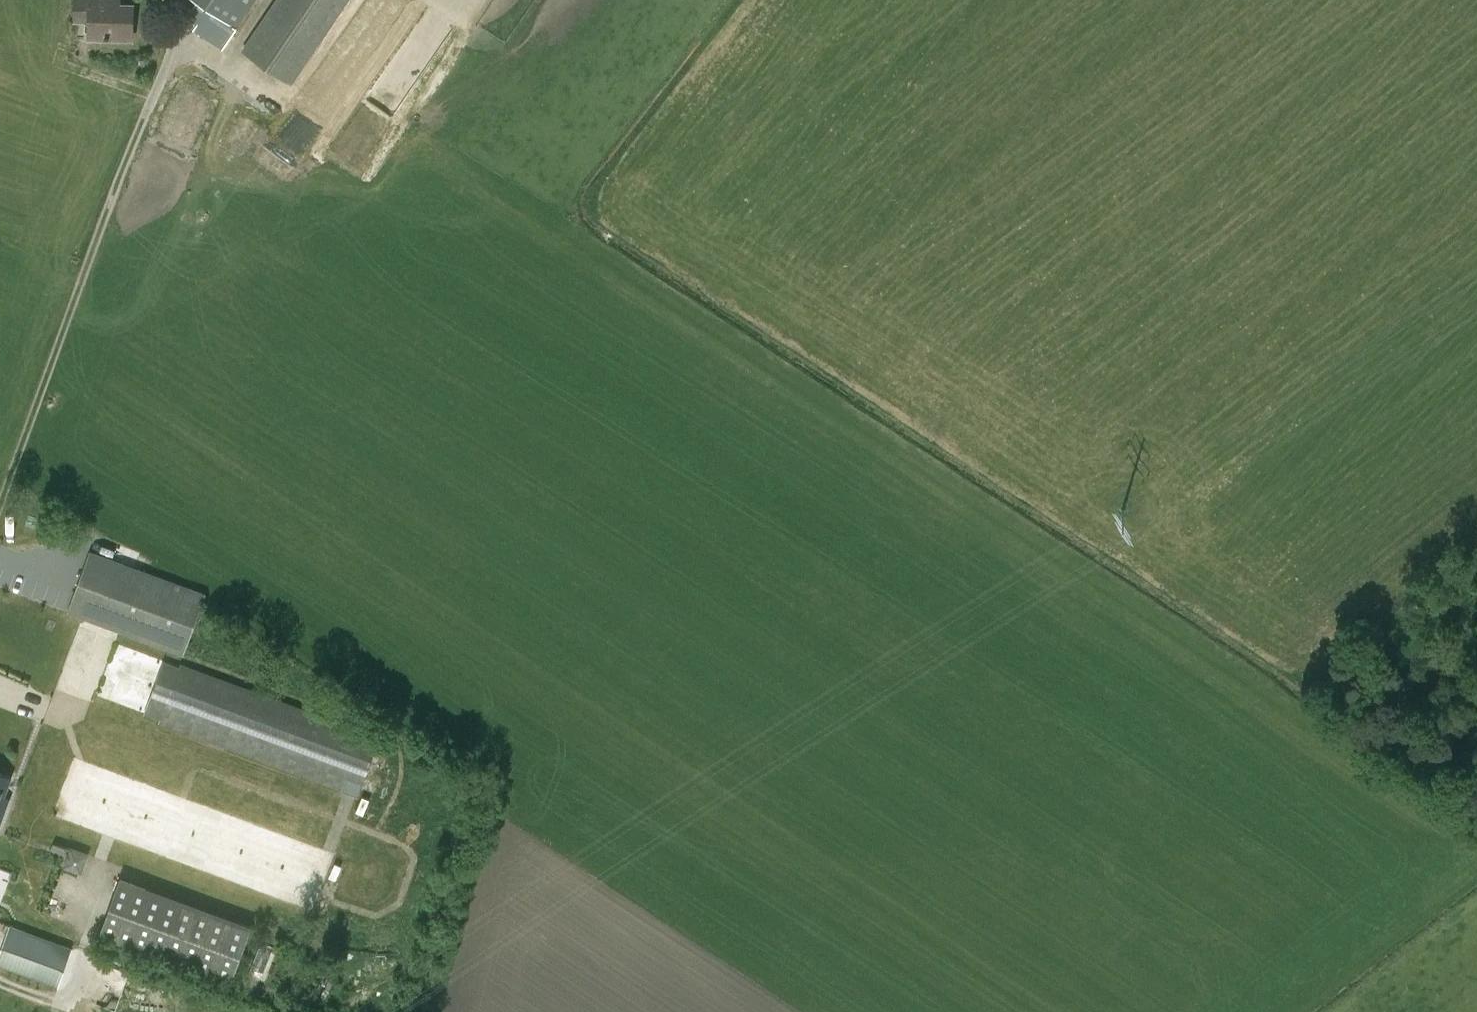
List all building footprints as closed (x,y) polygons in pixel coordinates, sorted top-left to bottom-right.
[(133,4),(114,3),(114,0),(76,0),(75,19),(90,19),(89,37),(132,38),(133,4)] [(235,28),(253,0),(194,0),(235,28)] [(349,0),(276,0),(242,50),(292,85),(349,0)] [(68,610),(184,653),(206,593),(90,550),(68,610)] [(391,749),(378,744),(380,737),(116,640),(95,698),(358,796),(360,790),(375,795),(391,749)] [(11,777),(0,773),(0,805),(11,777)] [(85,871),(87,848),(66,846),(64,869),(85,871)] [(120,877),(99,933),(231,982),(252,925),(120,877)] [(72,948),(11,926),(0,957),(0,964),(58,985),(72,948)]
